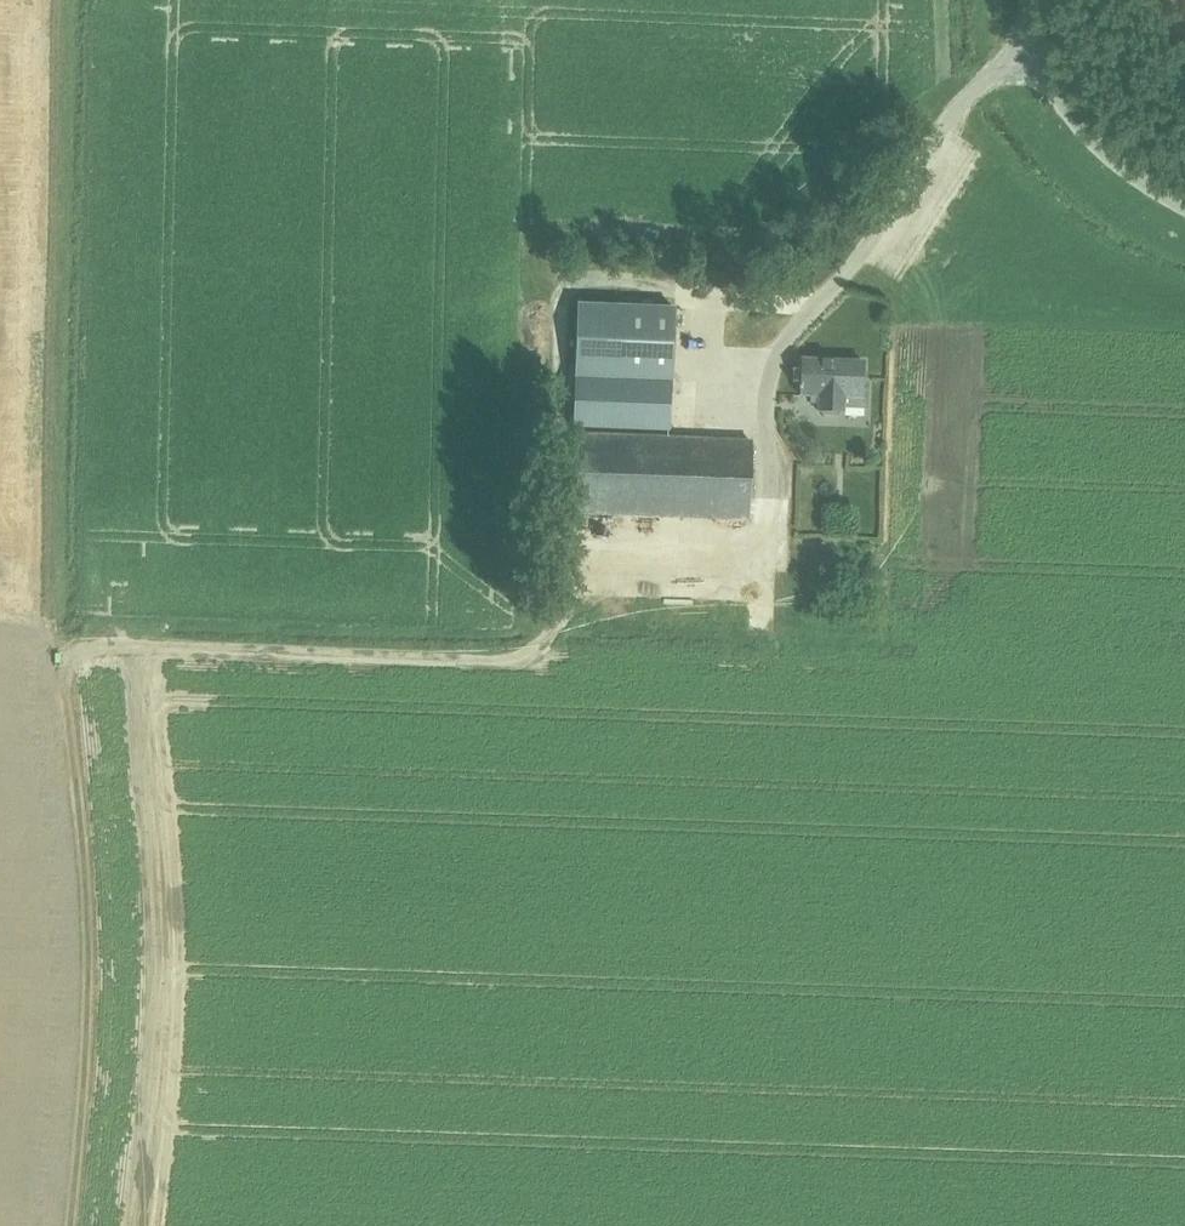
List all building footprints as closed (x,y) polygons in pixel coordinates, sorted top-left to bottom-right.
[(671,381),(674,308),(576,305),(574,378),(671,381)] [(867,383),(862,382),(863,362),(802,360),(800,396),(811,396),(811,403),(818,403),(818,411),(843,412),(843,407),(866,408),(867,383)] [(670,420),(671,381),(574,378),(572,428),(669,431),(670,420)] [(748,520),(751,442),(576,435),(573,513),(748,520)]
